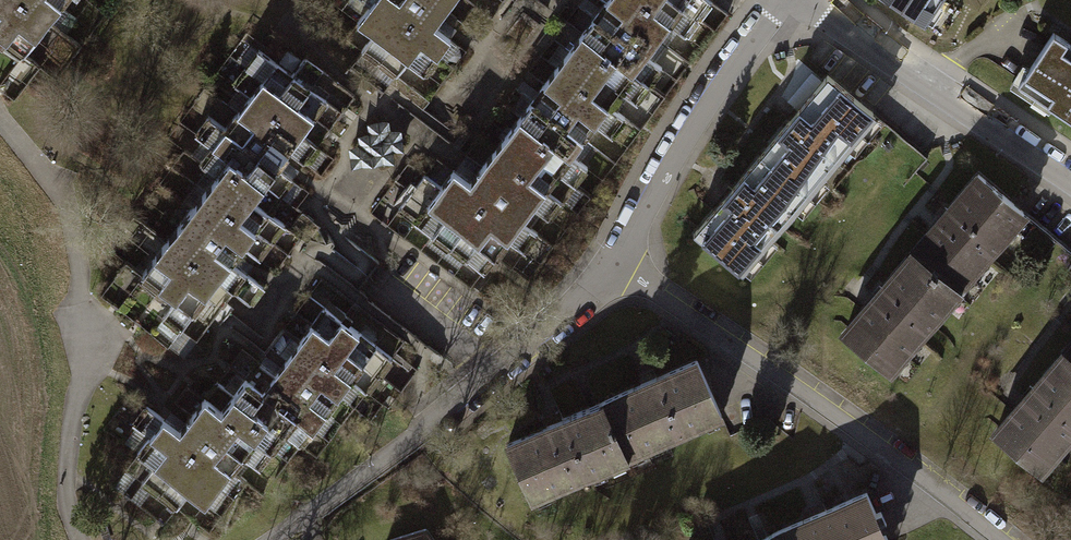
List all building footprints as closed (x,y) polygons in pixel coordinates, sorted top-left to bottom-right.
[(22,55),(62,0),(0,0),(0,39),(22,55)] [(368,3),(355,20),(373,33),(359,51),(394,76),(396,74),(407,58),(424,71),(448,38),(432,26),(451,0),(364,0),(368,3)] [(580,32),(570,45),(494,148),(477,135),(440,187),(423,174),(398,208),(482,270),(505,239),(522,251),(536,232),(521,220),(532,205),(548,218),(585,167),(569,155),(593,123),(608,135),(622,116),(606,104),(618,88),(635,101),(661,66),(644,53),(667,23),(684,35),(709,0),(603,0),(580,32)] [(938,0),(891,0),(925,22),(926,20),(926,19),(938,0)] [(480,9),(463,25),(478,35),(491,16),(480,9)] [(547,28),(570,45),(580,32),(557,15),(547,28)] [(1070,120),(1070,44),(1053,32),(1018,85),(1070,120)] [(215,177),(140,274),(173,299),(161,315),(179,330),(206,296),(220,307),(233,291),(249,304),(262,287),(230,262),(241,247),(257,259),(284,224),(266,210),(291,177),(276,165),(286,151),(302,164),(317,145),(299,132),(336,83),(302,57),(290,73),(257,48),(230,83),(248,96),(224,127),(207,114),(193,132),(211,146),(198,163),(215,177)] [(431,100),(396,74),(394,76),(388,84),(422,109),(431,100)] [(824,74),(758,154),(803,191),(869,110),(824,74)] [(358,144),(347,145),(350,168),(393,164),(392,150),(402,149),(400,128),(388,130),(387,118),(367,120),(368,133),(357,134),(358,144)] [(905,136),(880,168),(906,187),(931,155),(905,136)] [(737,271),(803,191),(758,154),(692,234),(737,271)] [(976,175),(910,253),(956,291),(1021,213),(976,175)] [(316,229),(319,226),(299,211),(287,227),(304,239),(326,244),(316,229)] [(889,370),(956,291),(910,253),(843,332),(889,370)] [(153,465),(141,481),(175,506),(186,490),(203,503),(240,453),(258,466),(283,432),(301,445),(349,379),(365,391),(391,357),(322,306),(272,373),(256,361),(233,391),(218,380),(205,397),(187,384),(179,394),(195,405),(177,429),(145,405),(132,422),(148,434),(135,452),(153,465)] [(1061,353),(1070,361),(1070,341),(1061,353)] [(1070,434),(1070,361),(1061,353),(994,435),(1040,472),(1070,434)] [(695,360),(601,400),(625,455),(718,415),(695,360)] [(529,496),(625,455),(601,400),(506,442),(529,496)] [(770,533),(773,539),(886,539),(879,524),(885,521),(880,509),(875,512),(865,491),(770,533)] [(427,528),(389,539),(435,539),(427,528)]
